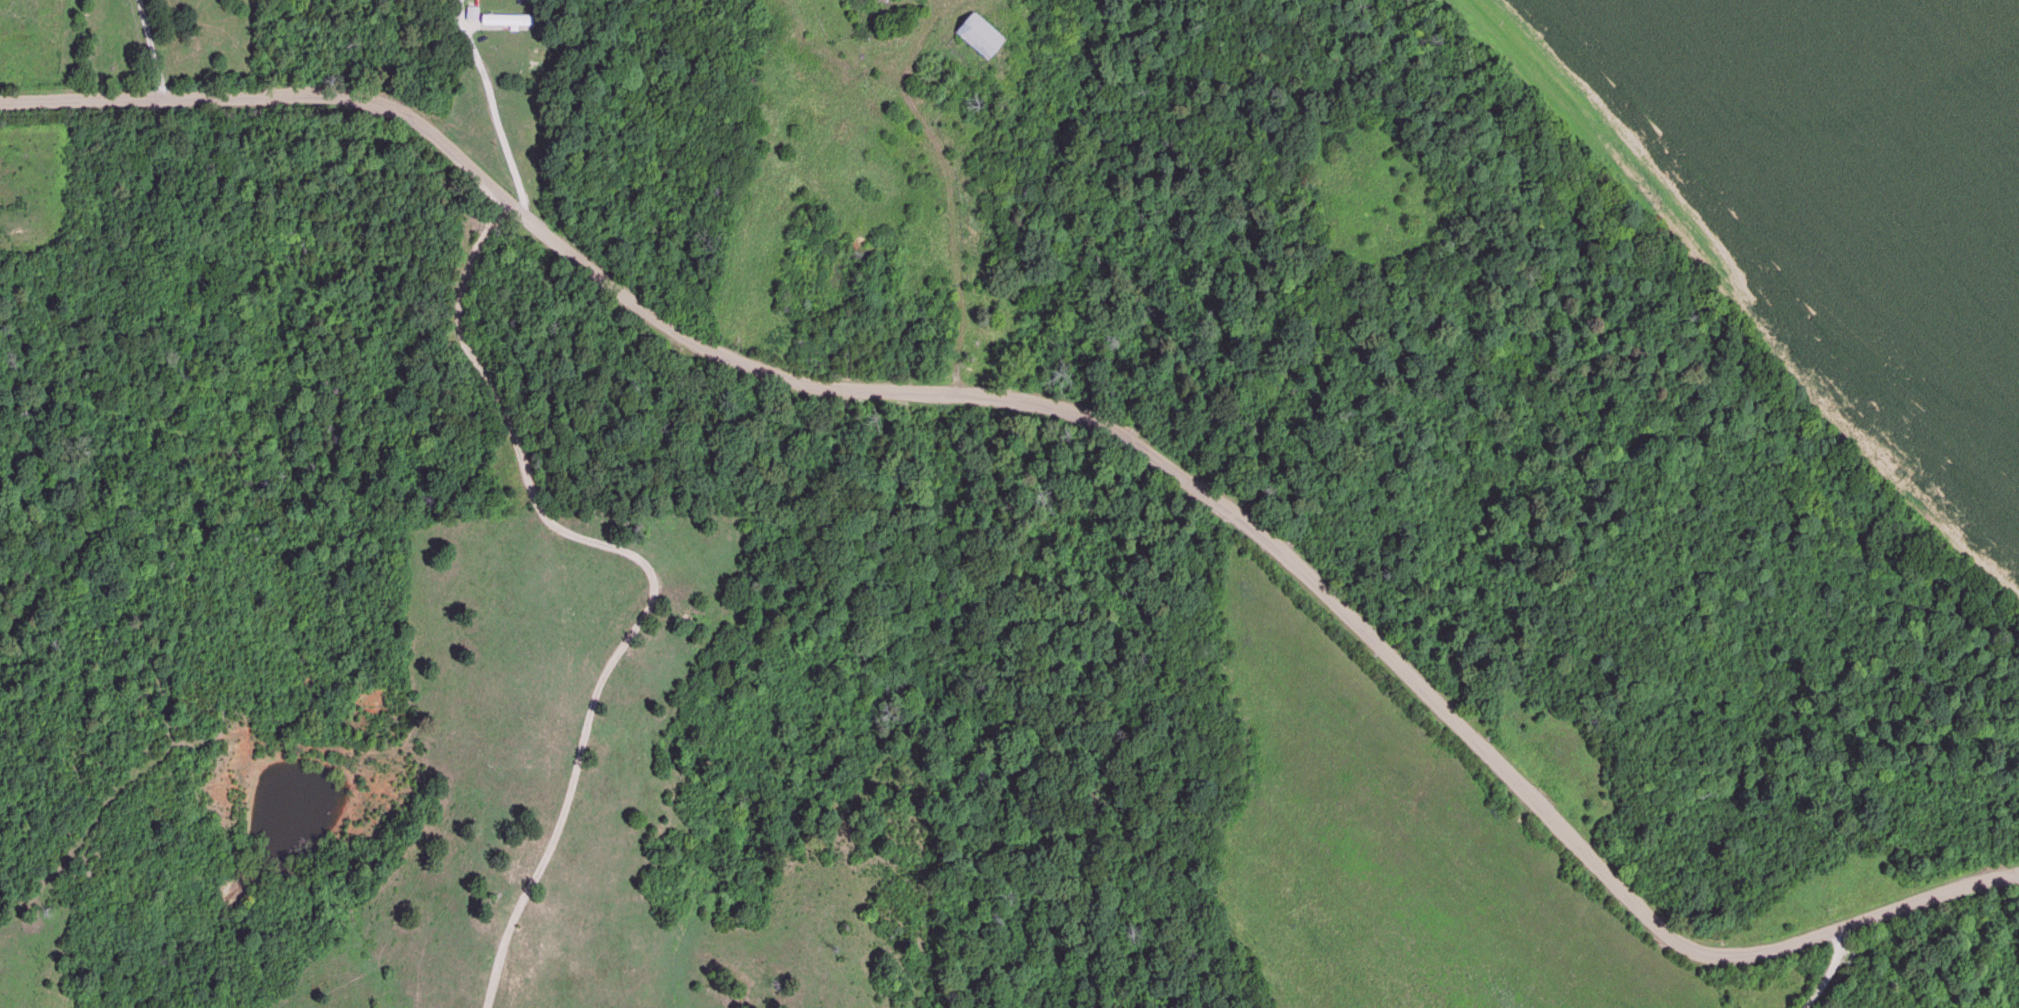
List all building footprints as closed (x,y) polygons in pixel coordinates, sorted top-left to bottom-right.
[(476,7),(467,7),(467,20),(476,20),(476,7)] [(952,30),(982,60),(1002,40),(972,10),(952,30)] [(533,15),(482,15),(482,26),(533,26),(533,15)]
